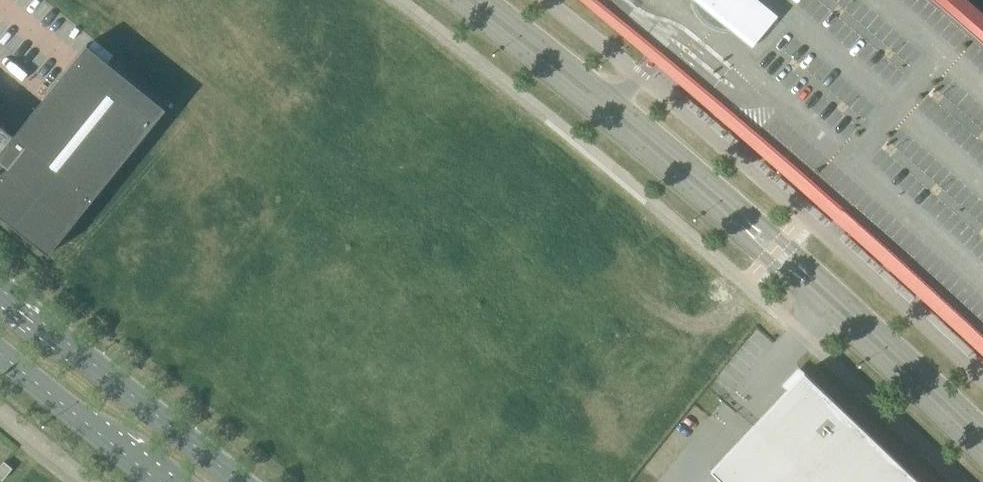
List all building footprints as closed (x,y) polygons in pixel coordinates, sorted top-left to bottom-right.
[(623,39),(644,59),(940,337),(982,379),(982,44),(933,0),(572,0),(623,39)] [(946,8),(953,0),(937,0),(946,8)] [(14,136),(14,135),(0,124),(0,216),(48,256),(167,110),(108,62),(88,46),(14,136)] [(802,371),(750,427),(709,470),(721,481),(919,481),(802,371)] [(0,466),(0,478),(2,480),(11,468),(3,462),(0,466)]
